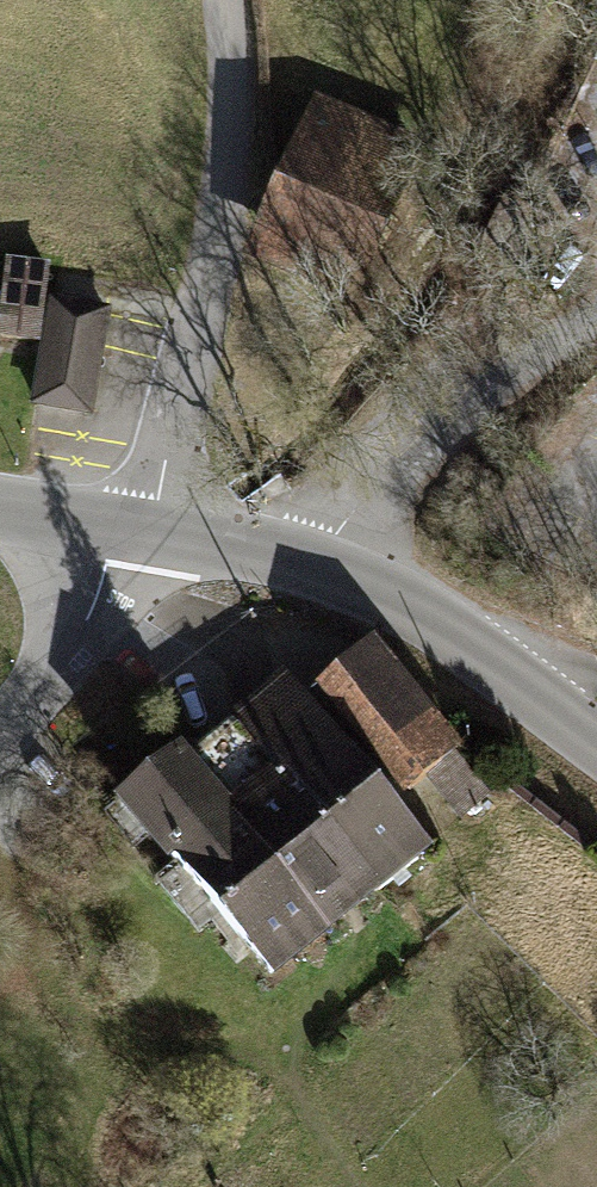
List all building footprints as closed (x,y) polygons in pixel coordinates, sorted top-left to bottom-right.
[(425,157),(321,109),(251,261),(355,309),(425,157)] [(50,274),(10,269),(0,341),(40,346),(50,274)] [(107,317),(53,308),(36,409),(90,418),(107,317)] [(460,757),(369,654),(320,697),(411,801),(460,757)] [(229,739),(375,909),(428,864),(284,692),(229,739)] [(375,909),(229,739),(177,784),(322,954),(375,909)] [(322,954),(177,784),(124,828),(269,999),(322,954)]
